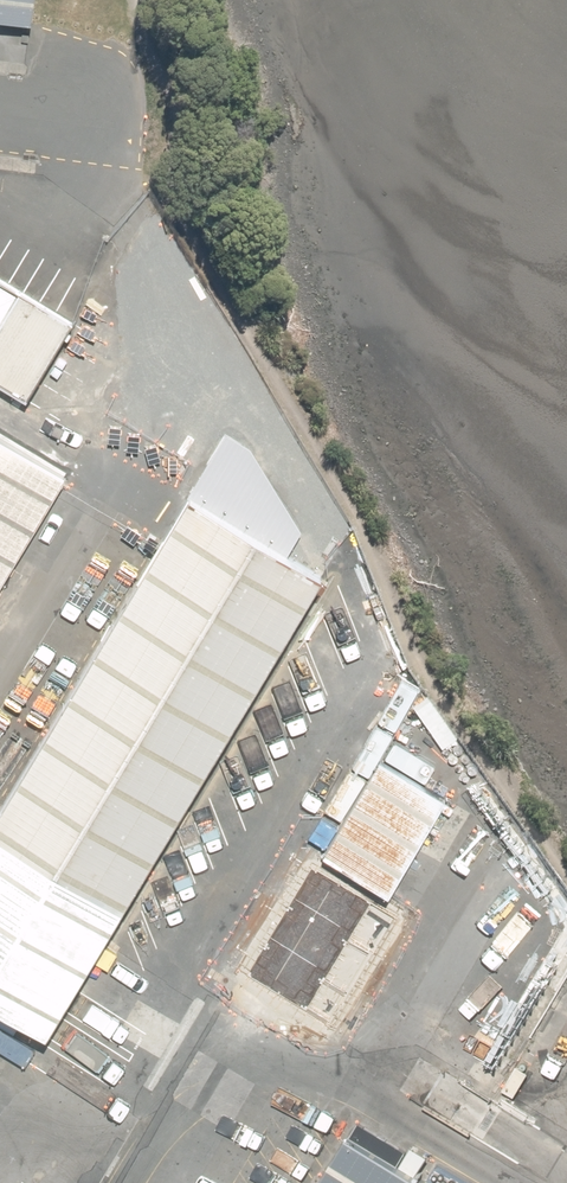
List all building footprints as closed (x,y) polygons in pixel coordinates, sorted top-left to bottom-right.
[(34,28),(38,0),(0,0),(0,23),(34,28)] [(27,403),(74,324),(0,279),(0,387),(27,403)] [(66,479),(0,438),(0,587),(66,479)] [(197,509),(240,534),(258,504),(208,476),(202,486),(209,490),(197,509)] [(189,504),(0,816),(0,1011),(49,1040),(323,582),(240,534),(197,509),(189,504)] [(455,739),(427,698),(410,709),(417,718),(401,729),(414,749),(431,738),(438,750),(455,739)] [(447,801),(380,761),(322,859),(389,899),(447,801)] [(382,901),(320,863),(254,973),(315,1010),(382,901)] [(360,1124),(325,1182),(421,1182),(399,1169),(408,1153),(360,1124)]
